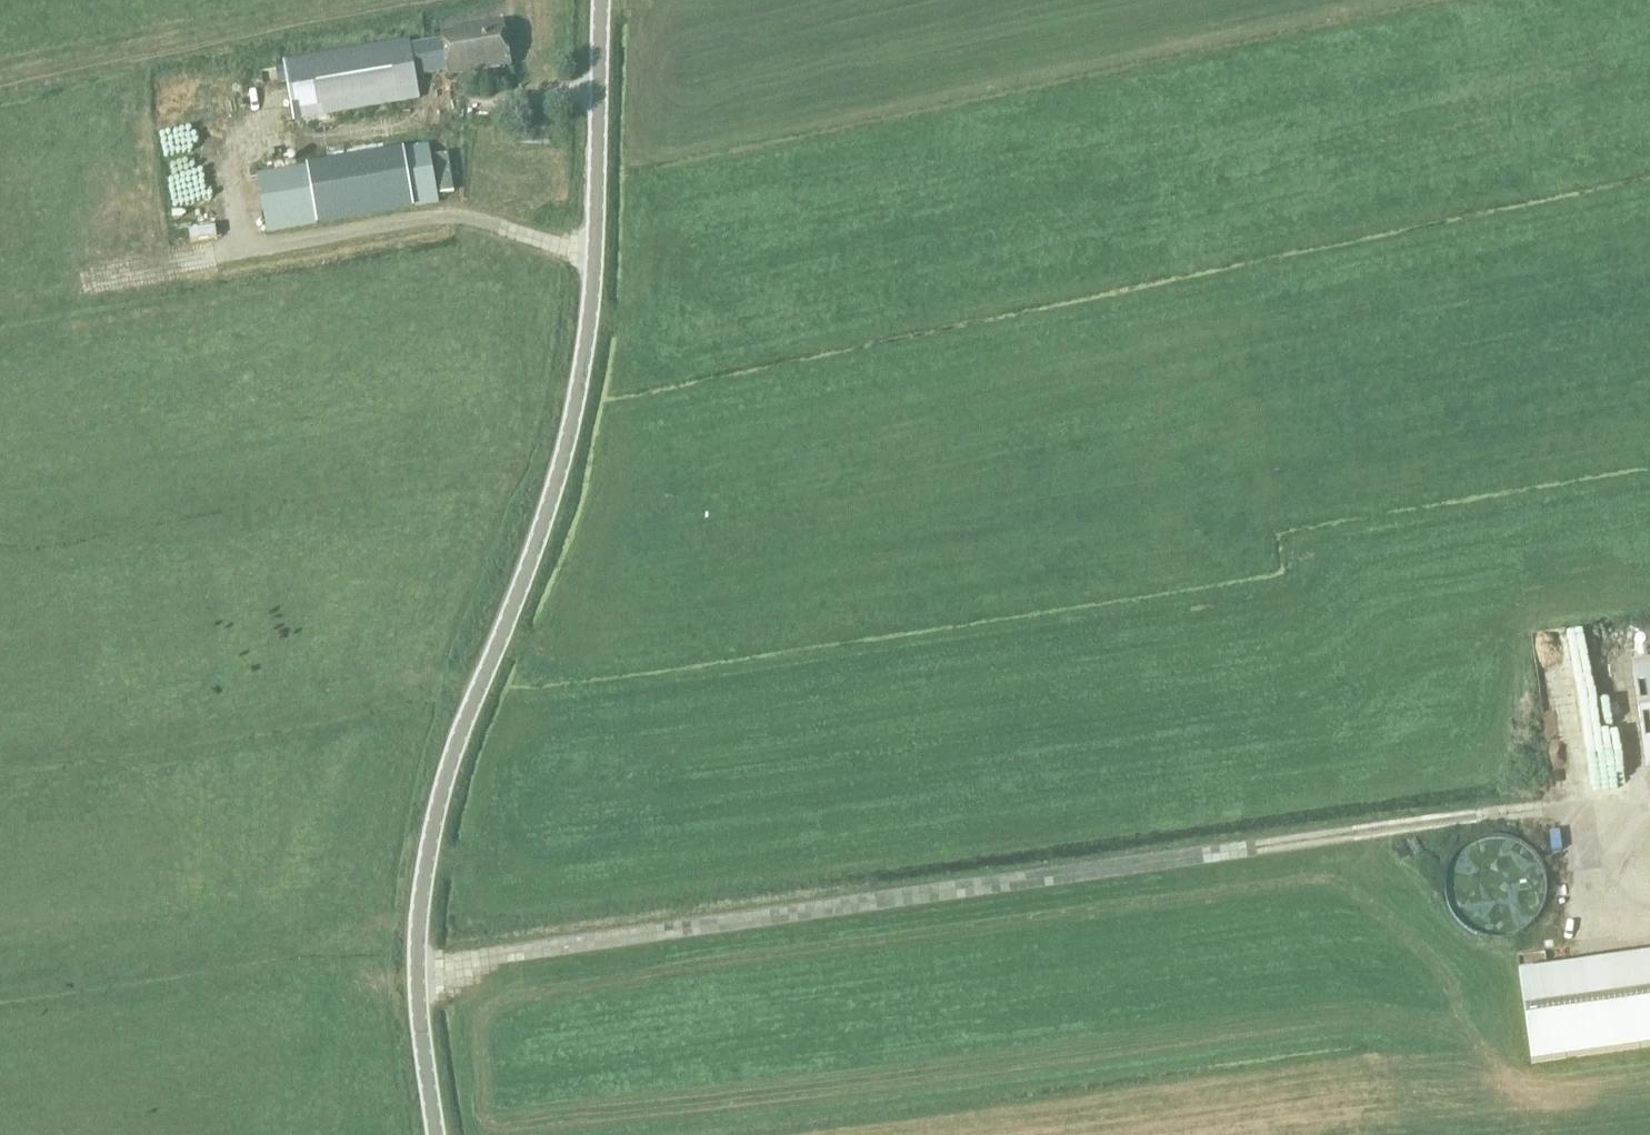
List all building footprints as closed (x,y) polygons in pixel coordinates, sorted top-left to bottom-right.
[(442,35),(443,41),(411,46),(410,41),(283,64),(294,123),(420,100),(416,78),(449,72),(449,76),(511,66),(504,25),(442,35)] [(257,173),(267,234),(434,207),(427,146),(257,173)] [(200,173),(179,170),(175,198),(196,201),(200,173)] [(1634,663),(1637,686),(1645,743),(1648,766),(1649,766),(1649,661),(1634,663)] [(1472,933),(1487,938),(1501,939),(1515,935),(1527,928),(1537,919),(1544,906),(1547,893),(1547,879),(1543,865),(1535,853),(1524,843),(1510,837),(1496,835),(1481,837),(1468,843),(1457,853),(1448,866),(1444,881),(1444,897),(1450,912),(1459,924),(1472,933)] [(1568,925),(1569,956),(1613,954),(1612,923),(1568,925)] [(1518,973),(1531,1061),(1649,1044),(1649,955),(1518,973)]
